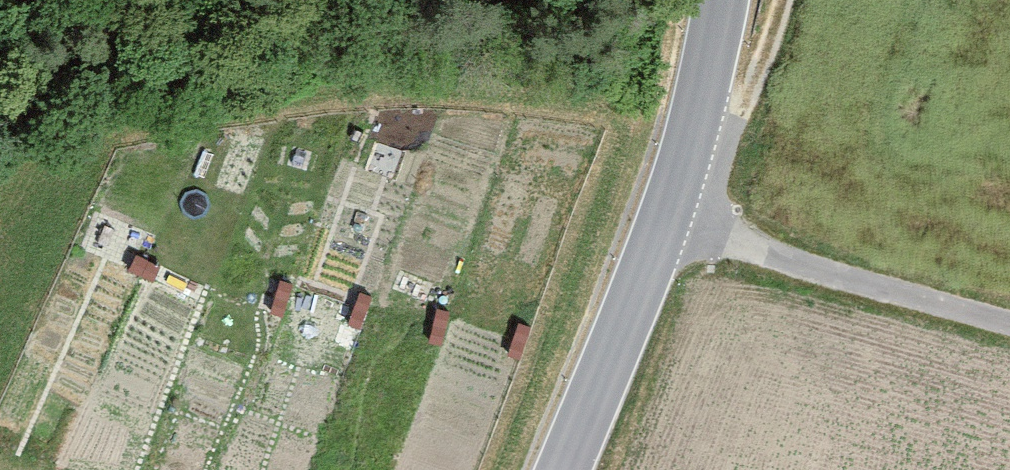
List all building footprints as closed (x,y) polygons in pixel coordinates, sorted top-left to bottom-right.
[(147,259),(131,252),(124,269),(140,276),(147,259)] [(167,268),(151,261),(143,278),(160,285),(167,268)] [(296,280),(279,276),(274,293),(291,298),(296,280)] [(377,295),(360,289),(354,306),(370,312),(377,295)] [(290,301),(273,297),(269,314),(286,319),(290,301)] [(453,309),(436,303),(431,321),(448,326),(453,309)] [(369,316),(353,309),(346,326),(363,332),(369,316)] [(530,323),(513,316),(507,333),(523,340),(530,323)] [(447,329),(430,324),(425,341),(441,346),(447,329)] [(522,343),(506,337),(499,353),(516,360),(522,343)]
